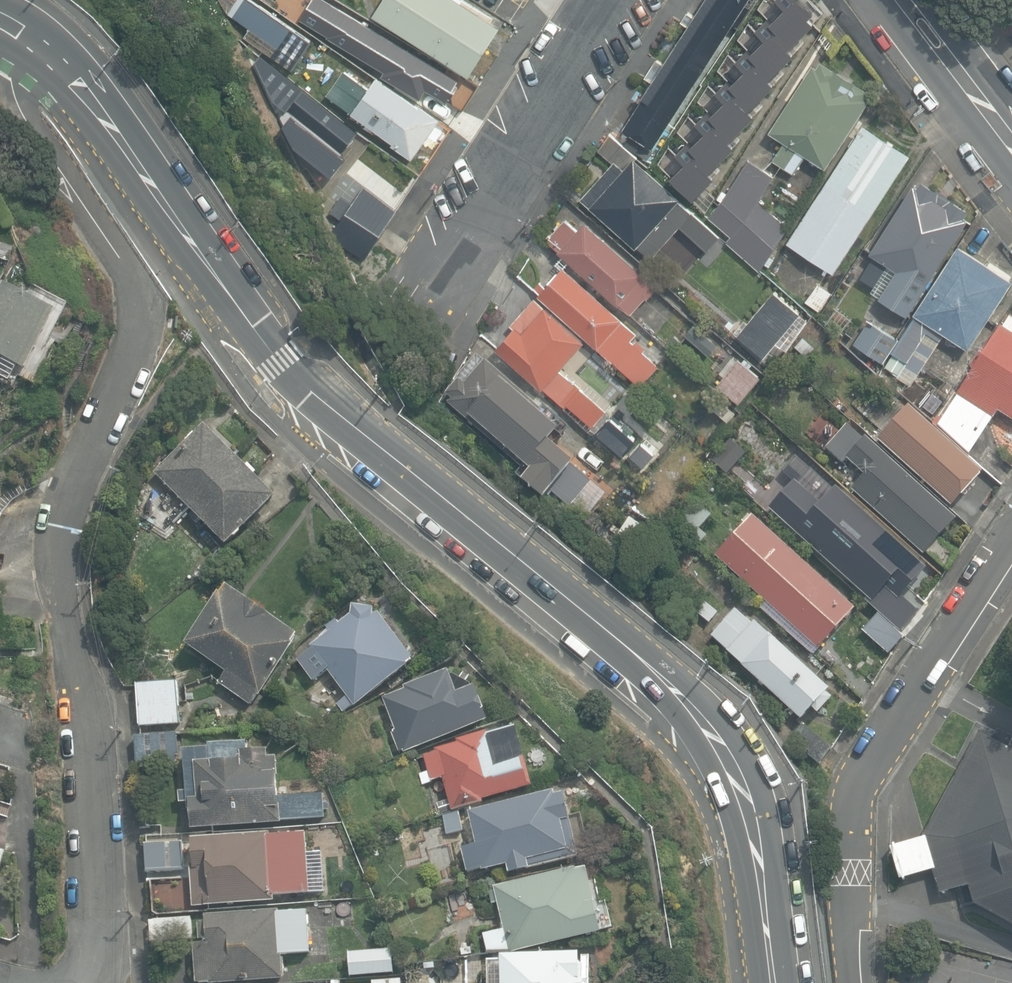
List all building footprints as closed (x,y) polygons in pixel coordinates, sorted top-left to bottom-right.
[(468,76),(499,25),(459,0),(382,0),(372,16),(468,76)] [(656,145),(735,23),(742,27),(759,0),(707,0),(697,16),(690,11),(684,20),(691,25),(667,64),(658,58),(646,76),(655,81),(646,95),(641,92),(636,98),(642,102),(626,127),(656,145)] [(835,15),(825,0),(763,0),(723,61),(726,62),(716,76),(752,100),(761,85),(781,99),(835,15)] [(240,22),(261,37),(274,18),(253,3),(240,22)] [(298,138),(332,165),(357,133),(259,54),(253,63),(265,82),(268,82),(291,102),(285,111),(296,118),(291,126),(291,129),(292,131),(298,138)] [(807,153),(828,167),(872,98),(868,96),(872,89),(823,59),(819,65),(815,63),(771,130),(786,141),(774,158),(795,173),(807,153)] [(390,144),(411,159),(439,119),(419,105),(417,108),(376,78),(368,89),(343,71),(326,95),(352,113),(351,114),(391,143),(390,144)] [(788,242),(836,272),(913,154),(865,123),(788,242)] [(615,161),(582,198),(638,247),(640,246),(653,258),(682,226),(709,249),(723,235),(682,199),(683,197),(639,158),(640,155),(611,132),(600,149),(615,161)] [(734,158),(705,140),(679,184),(708,201),(734,158)] [(777,175),(750,158),(729,191),(724,188),(719,197),(724,200),(710,216),(732,235),(727,241),(762,270),(766,263),(771,266),(775,258),(771,255),(791,224),(768,205),(769,201),(763,196),(777,175)] [(882,295),(881,297),(911,314),(971,218),(967,215),(972,208),(925,179),(920,186),(915,183),(872,251),(890,263),(872,290),(882,295)] [(343,246),(364,261),(397,212),(362,188),(352,203),(341,195),(329,212),(340,220),(334,229),(343,246)] [(568,217),(549,239),(560,249),(559,250),(632,314),(658,285),(646,275),(647,273),(587,220),(580,228),(568,217)] [(961,243),(917,312),(919,313),(893,351),(895,352),(886,365),(900,373),(897,377),(911,386),(946,332),(971,348),(1011,284),(1011,276),(961,243)] [(542,292),(540,294),(643,384),(661,364),(645,351),(649,347),(638,338),(635,341),(633,339),(640,331),(566,265),(560,272),(559,271),(550,281),(551,282),(548,285),(542,279),(535,287),(542,292)] [(4,282),(0,290),(0,375),(9,380),(16,365),(25,370),(55,307),(4,282)] [(833,292),(819,282),(806,301),(820,310),(833,292)] [(804,311),(777,289),(739,334),(766,357),(804,311)] [(516,328),(498,347),(565,407),(568,403),(594,426),(615,403),(591,383),(585,390),(569,375),(571,372),(564,366),(588,340),(536,296),(511,324),(516,328)] [(935,422),(971,454),(999,410),(1011,418),(1011,316),(1005,327),(1003,326),(988,351),(984,348),(972,367),(975,369),(959,395),(956,393),(935,422)] [(885,361),(900,337),(871,318),(855,342),(885,361)] [(720,344),(695,323),(685,334),(710,356),(720,344)] [(817,346),(805,335),(796,345),(808,356),(817,346)] [(578,461),(554,440),(563,428),(544,411),(546,409),(488,359),(487,361),(479,355),(455,380),(458,382),(447,393),(453,399),(449,403),(530,474),(525,480),(546,499),(548,497),(561,508),(587,476),(574,466),(578,461)] [(764,375),(741,356),(719,383),(742,402),(764,375)] [(71,391),(81,398),(88,387),(78,381),(71,391)] [(911,404),(879,439),(954,506),(985,471),(911,404)] [(640,437),(614,413),(596,433),(622,457),(640,437)] [(191,509),(227,545),(276,496),(254,474),(257,470),(248,461),(245,464),(203,423),(154,473),(181,500),(175,505),(185,515),(191,509)] [(928,553),(942,537),(960,518),(868,435),(866,438),(849,423),(828,447),(845,462),(849,458),(867,474),(854,489),(926,554),(928,553)] [(811,552),(870,604),(896,575),(902,580),(917,564),(911,559),(914,556),(847,496),(823,523),(776,481),(762,496),(792,523),(794,521),(798,525),(794,530),(815,548),(811,552)] [(820,648),(857,607),(755,514),(753,516),(750,513),(743,520),(746,523),(717,555),(820,648)] [(648,529),(631,517),(619,534),(636,546),(648,529)] [(220,683),(250,703),(257,693),(259,695),(293,643),(292,642),(297,634),(265,612),(267,608),(255,600),(252,604),(227,587),(222,595),(220,594),(187,645),(227,671),(220,683)] [(918,610),(892,587),(878,602),(904,626),(918,610)] [(337,703),(342,711),(353,703),(354,705),(413,661),(378,613),(374,615),(374,609),(353,606),(351,615),(340,624),(337,619),(326,628),(330,633),(310,647),(312,650),(302,657),(308,665),(307,666),(316,679),(320,676),(324,681),(331,675),(346,696),(337,703)] [(738,607),(712,635),(804,719),(814,707),(821,713),(836,696),(831,691),(833,688),(758,620),(755,623),(738,607)] [(901,632),(876,610),(861,626),(886,649),(901,632)] [(403,750),(404,753),(489,722),(475,686),(472,687),(452,676),(449,670),(404,687),(406,690),(384,698),(396,731),(391,733),(398,752),(403,750)] [(137,684),(139,725),(179,723),(177,682),(137,684)] [(820,763),(834,747),(803,721),(789,738),(820,763)] [(444,778),(454,811),(485,803),(484,799),(533,785),(516,726),(489,734),(488,730),(457,739),(458,743),(436,749),(437,753),(424,757),(428,771),(420,774),(423,785),(434,782),(433,781),(444,778)] [(1011,746),(1011,745),(1011,735),(1001,730),(997,739),(981,730),(925,834),(896,841),(906,877),(936,869),(943,890),(972,883),(977,901),(1011,919),(1011,746)] [(133,737),(136,766),(180,762),(178,733),(133,737)] [(191,801),(193,829),(282,822),(281,819),(326,816),(325,809),(329,809),(328,802),(325,802),(324,793),(281,796),(277,756),(270,757),(269,748),(249,750),(248,741),(210,744),(210,748),(185,750),(188,791),(181,792),(182,801),(191,801)] [(507,864),(509,872),(578,856),(569,817),(570,816),(564,793),(556,795),(555,791),(469,811),(477,843),(462,847),(468,871),(482,869),(482,870),(507,864)] [(444,815),(449,842),(460,840),(458,831),(463,830),(460,811),(444,815)] [(190,866),(193,906),(275,901),(274,895),(309,893),(305,833),(271,835),(271,832),(192,837),(194,866),(190,866)] [(145,844),(147,872),(184,869),(182,842),(145,844)] [(590,862),(496,884),(506,927),(485,932),(490,951),(515,950),(606,929),(590,862)] [(210,982),(223,982),(285,978),(285,976),(286,976),(285,961),(283,961),(282,953),(310,951),(307,910),(280,912),(280,909),(206,915),(207,921),(200,922),(201,939),(207,939),(207,942),(195,943),(198,982),(210,982)] [(149,920),(152,942),(193,938),(191,918),(156,921),(156,919),(149,920)] [(460,948),(461,956),(472,955),(472,947),(460,948)] [(349,952),(352,976),(394,972),(392,948),(349,952)] [(503,952),(503,957),(489,957),(489,982),(588,982),(587,962),(585,962),(585,949),(503,952)]
